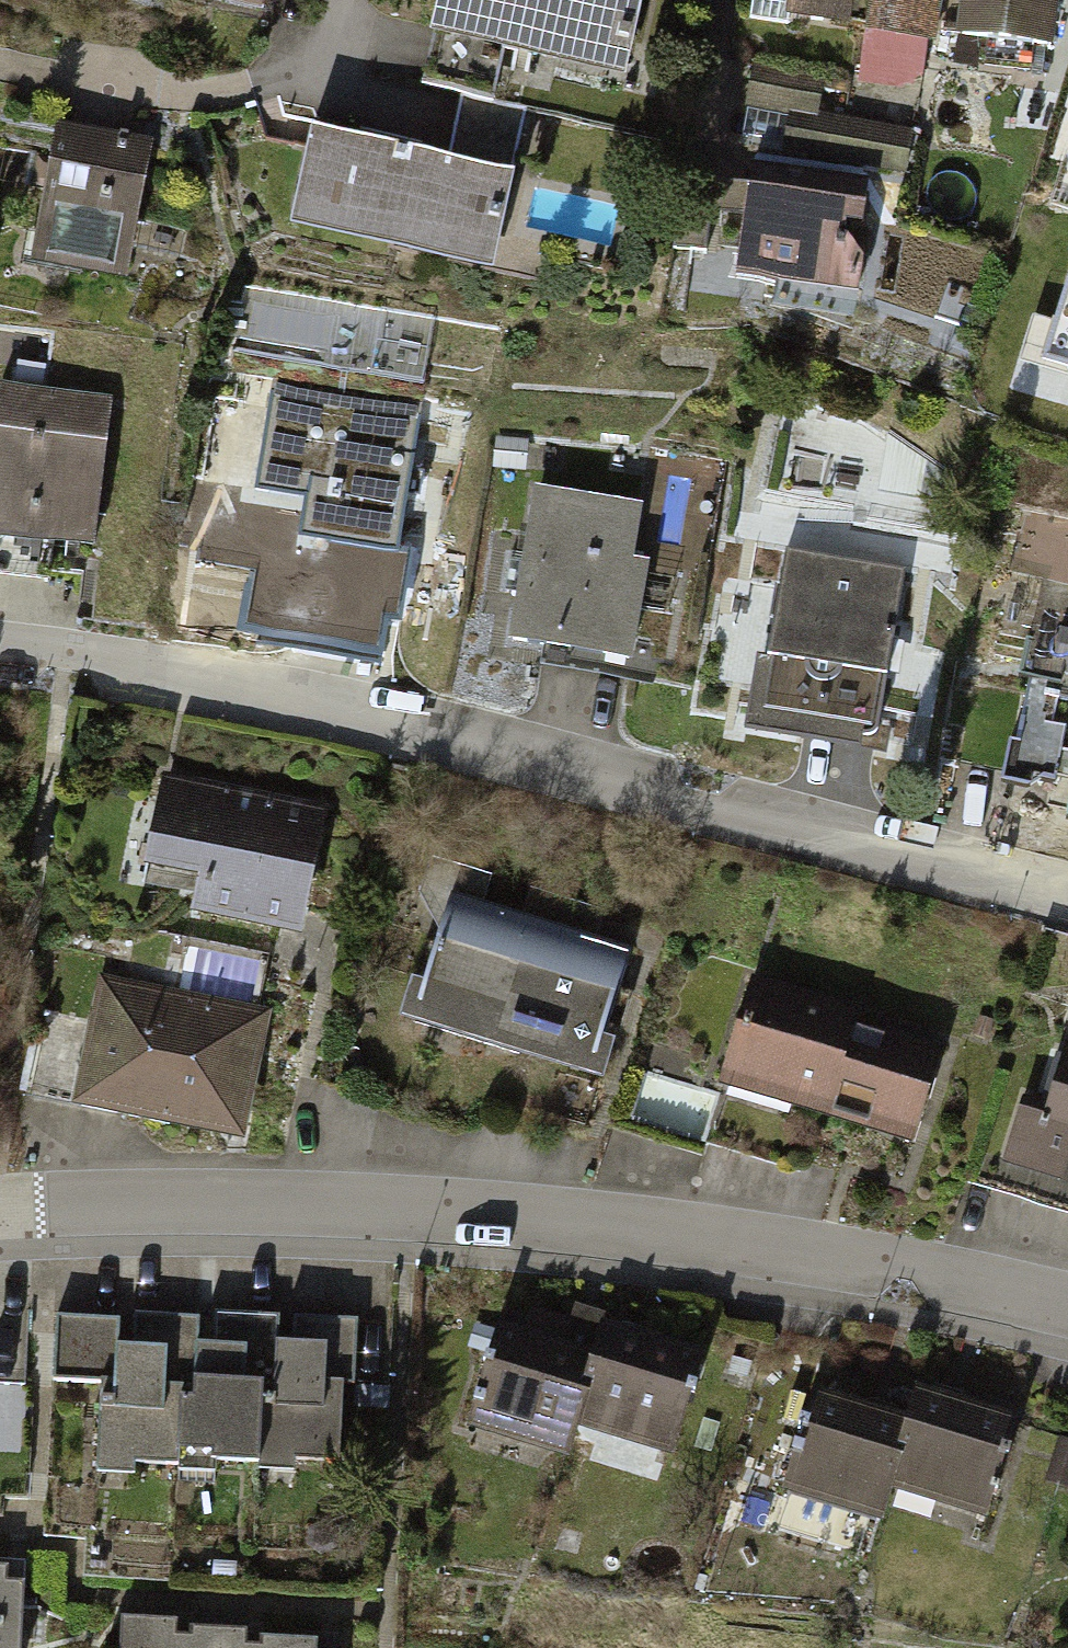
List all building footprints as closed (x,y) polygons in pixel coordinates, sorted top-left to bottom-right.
[(268,10),(270,0),(222,0),(268,10)] [(438,24),(639,69),(654,0),(444,0),(438,24)] [(761,11),(855,23),(858,0),(762,0),(761,11)] [(861,80),(929,91),(944,0),(874,0),(861,80)] [(968,41),(1058,53),(1065,0),(973,0),(968,41)] [(826,62),(756,49),(746,105),(793,114),(787,145),(904,167),(912,128),(817,110),(826,62)] [(370,112),(460,120),(463,88),(373,79),(370,112)] [(527,166),(321,121),(300,214),(506,260),(527,166)] [(134,142),(57,128),(33,263),(125,280),(150,145),(134,142)] [(878,190),(757,175),(745,278),(865,293),(878,190)] [(1044,364),(1067,371),(1067,287),(1044,364)] [(0,391),(0,538),(90,548),(107,402),(0,391)] [(419,429),(275,402),(261,478),(313,488),(305,533),(397,550),(419,429)] [(648,499),(536,483),(514,632),(641,651),(655,552),(641,550),(648,499)] [(912,570),(789,549),(762,715),(884,735),(912,570)] [(1056,578),(1036,665),(1061,671),(1055,699),(1067,702),(1067,581),(1056,578)] [(332,814),(167,782),(149,872),(210,884),(203,916),(308,936),(332,814)] [(630,943),(445,889),(410,1010),(594,1063),(630,943)] [(267,1007),(97,976),(87,1028),(40,1019),(26,1100),(242,1140),(267,1007)] [(951,1039),(755,980),(722,1088),(918,1147),(951,1039)] [(1053,1041),(1022,1139),(1067,1153),(1067,1046),(1053,1041)] [(364,1331),(61,1325),(60,1383),(100,1384),(98,1480),(360,1486),(364,1331)] [(703,1357),(599,1329),(592,1355),(500,1329),(471,1432),(574,1460),(582,1433),(675,1458),(703,1357)] [(904,1429),(815,1401),(784,1498),(892,1532),(904,1494),(985,1520),(1016,1422),(916,1391),(904,1429)] [(24,1562),(0,1562),(0,1647),(23,1647),(24,1562)] [(121,1632),(120,1647),(336,1647),(121,1632)]
